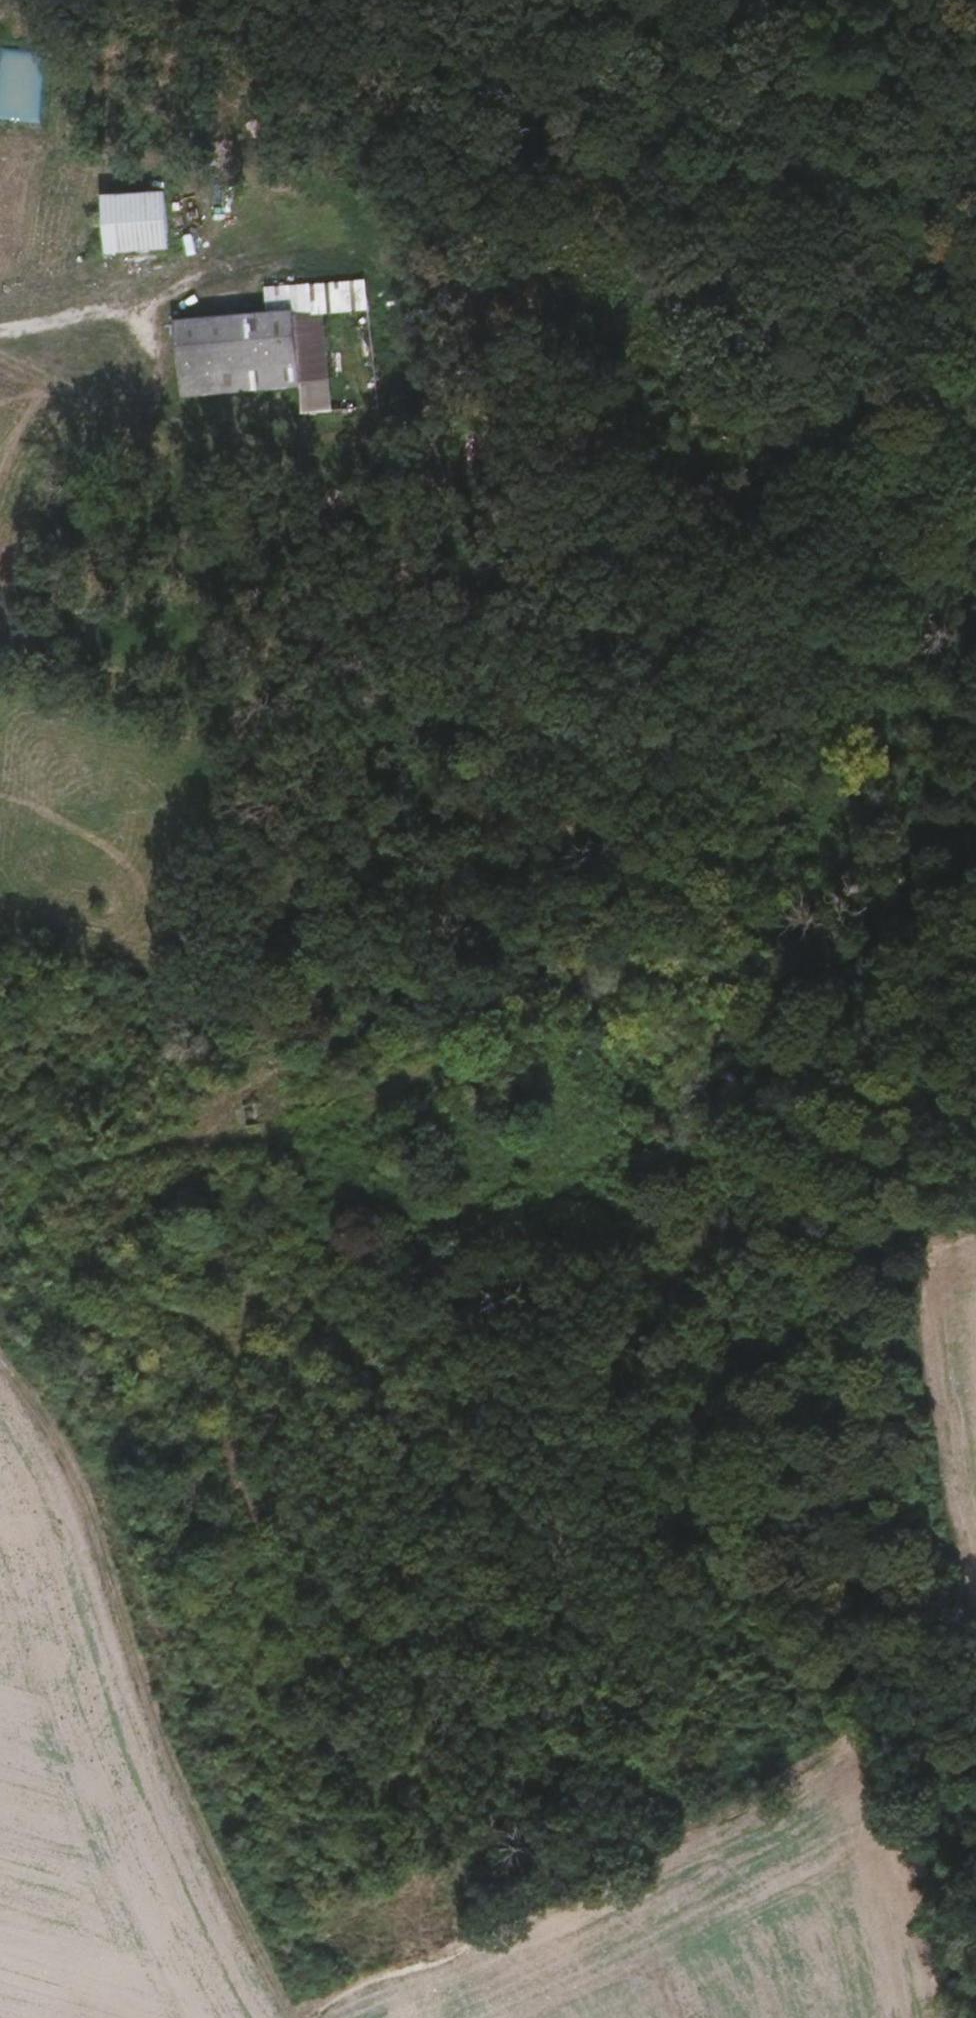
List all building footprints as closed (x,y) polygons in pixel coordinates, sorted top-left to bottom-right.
[(6,45),(0,95),(0,124),(41,128),(49,49),(6,45)] [(169,193),(105,197),(108,250),(172,247),(169,193)] [(296,308),(170,317),(176,397),(332,385),(327,324),(297,326),(296,308)]
